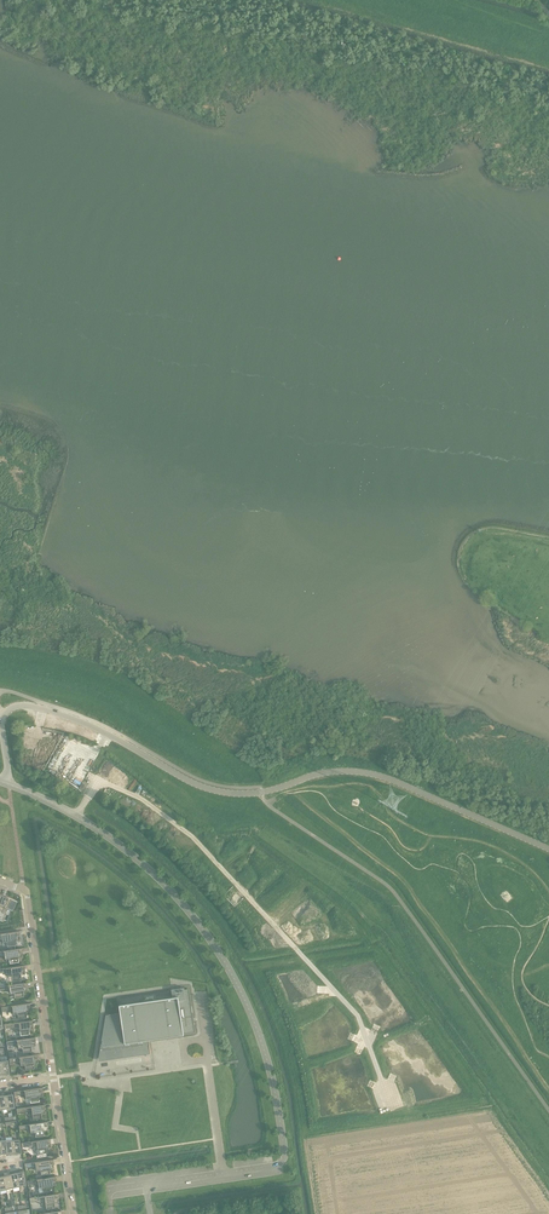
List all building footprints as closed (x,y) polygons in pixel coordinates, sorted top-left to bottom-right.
[(2,913),(3,912),(4,912),(5,912),(6,911),(6,910),(5,908),(6,908),(13,911),(13,912),(17,902),(9,898),(9,897),(6,896),(5,897),(3,897),(4,896),(0,895),(0,912),(2,913)] [(20,931),(0,934),(0,940),(2,939),(2,942),(7,942),(7,947),(16,945),(16,940),(20,940),(19,935),(20,935),(17,935),(17,932),(20,931)] [(22,948),(0,951),(0,956),(0,957),(5,957),(5,959),(9,959),(10,964),(19,962),(18,957),(22,957),(22,953),(23,952),(20,953),(19,949),(22,949),(22,948)] [(25,965),(1,969),(0,969),(0,973),(3,973),(3,974),(7,974),(7,976),(12,976),(12,981),(21,980),(21,974),(25,974),(24,970),(25,970),(25,969),(22,970),(22,966),(25,966),(25,965)] [(27,982),(0,986),(0,991),(5,990),(5,991),(10,991),(10,993),(14,993),(15,998),(24,997),(23,992),(28,991),(27,987),(28,987),(28,986),(25,987),(24,983),(27,983),(27,982)] [(106,1015),(99,1061),(120,1058),(151,1053),(149,1041),(184,1035),(184,1034),(195,1032),(189,989),(185,989),(184,988),(172,990),(172,991),(120,999),(121,1005),(120,1005),(121,1013),(106,1015)] [(30,1003),(1,1007),(2,1013),(3,1013),(2,1012),(8,1011),(8,1012),(13,1011),(13,1014),(17,1014),(18,1019),(27,1017),(26,1012),(31,1012),(30,1007),(31,1007),(28,1007),(27,1004),(30,1003)] [(33,1020),(4,1024),(5,1030),(5,1029),(11,1028),(11,1029),(15,1029),(16,1031),(20,1031),(21,1036),(30,1034),(29,1029),(33,1029),(32,1025),(33,1025),(33,1024),(30,1025),(30,1021),(33,1020)] [(35,1038),(35,1037),(7,1041),(7,1047),(8,1047),(8,1046),(13,1045),(13,1046),(18,1046),(18,1048),(22,1048),(23,1053),(32,1052),(31,1046),(36,1046),(35,1042),(36,1042),(36,1041),(33,1042),(32,1038),(35,1038)] [(38,1055),(38,1054),(9,1059),(10,1064),(10,1063),(16,1062),(16,1063),(20,1063),(21,1065),(25,1065),(26,1070),(35,1069),(34,1063),(38,1063),(38,1059),(38,1058),(35,1059),(35,1055),(38,1055)] [(7,1060),(1,1061),(2,1073),(5,1073),(5,1075),(10,1075),(7,1060)] [(43,1088),(43,1087),(14,1092),(15,1097),(15,1096),(21,1095),(21,1096),(25,1096),(26,1099),(30,1098),(31,1103),(39,1102),(39,1097),(43,1096),(42,1092),(43,1092),(43,1091),(40,1092),(40,1088),(43,1088)] [(8,1096),(6,1096),(8,1109),(14,1108),(12,1093),(8,1094),(8,1096)] [(45,1105),(45,1104),(16,1109),(17,1114),(18,1114),(17,1113),(23,1112),(23,1113),(28,1113),(28,1116),(32,1115),(33,1120),(42,1119),(41,1114),(46,1113),(45,1109),(46,1109),(46,1108),(43,1109),(42,1105),(45,1105)] [(48,1122),(19,1126),(20,1131),(20,1130),(26,1129),(26,1131),(30,1130),(31,1133),(35,1132),(36,1137),(44,1136),(44,1131),(48,1130),(47,1126),(48,1126),(45,1126),(45,1122),(48,1122)] [(50,1139),(21,1143),(22,1149),(23,1149),(22,1147),(28,1146),(28,1148),(33,1147),(33,1150),(37,1149),(38,1154),(47,1153),(46,1148),(51,1147),(50,1143),(51,1143),(48,1143),(47,1139),(50,1139)] [(12,1140),(6,1140),(8,1154),(12,1153),(11,1152),(14,1152),(12,1140)] [(19,1140),(12,1140),(14,1152),(17,1152),(17,1154),(21,1154),(19,1140)] [(54,1160),(53,1159),(25,1164),(25,1169),(26,1169),(26,1168),(31,1167),(32,1168),(36,1168),(36,1171),(40,1170),(41,1175),(50,1174),(49,1169),(54,1168),(53,1164),(54,1164),(54,1163),(51,1164),(50,1160),(54,1160)] [(20,1173),(17,1174),(19,1186),(26,1184),(24,1170),(20,1171),(20,1173)] [(15,1173),(11,1174),(13,1188),(19,1186),(17,1174),(15,1175),(15,1173)] [(7,1176),(5,1177),(6,1189),(13,1188),(11,1174),(7,1175),(7,1176)] [(56,1177),(56,1176),(27,1181),(28,1186),(28,1185),(34,1184),(34,1185),(38,1185),(39,1188),(43,1187),(44,1192),(53,1191),(52,1186),(56,1185),(56,1181),(56,1180),(53,1181),(53,1177),(56,1177)] [(59,1194),(58,1194),(30,1198),(30,1203),(31,1203),(31,1202),(36,1201),(37,1203),(41,1202),(41,1205),(45,1204),(46,1209),(55,1208),(54,1203),(59,1202),(58,1198),(59,1198),(56,1198),(55,1194),(59,1194)]
